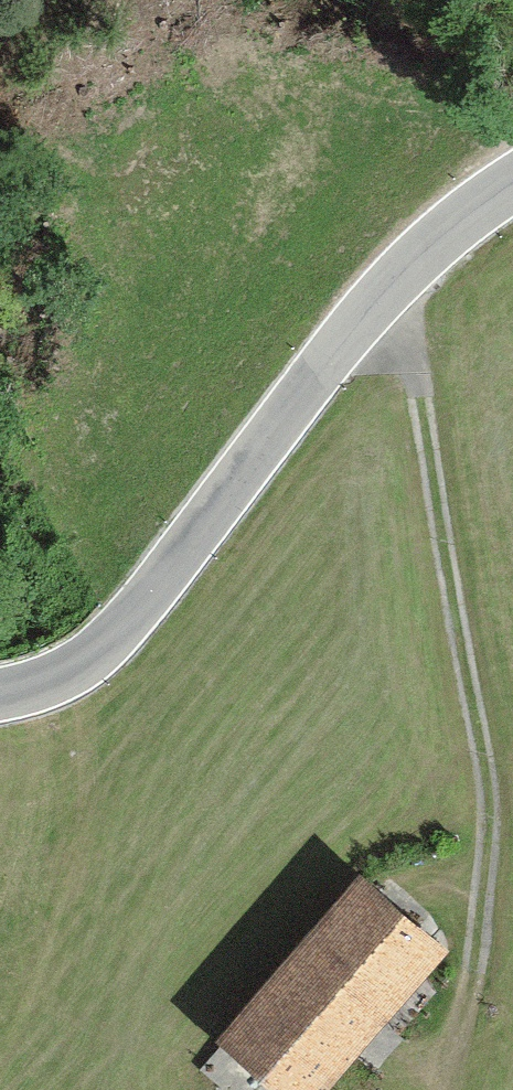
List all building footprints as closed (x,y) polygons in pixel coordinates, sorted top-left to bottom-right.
[(240,1031),(304,1089),(339,1089),(466,953),(383,876),(240,1031)]
